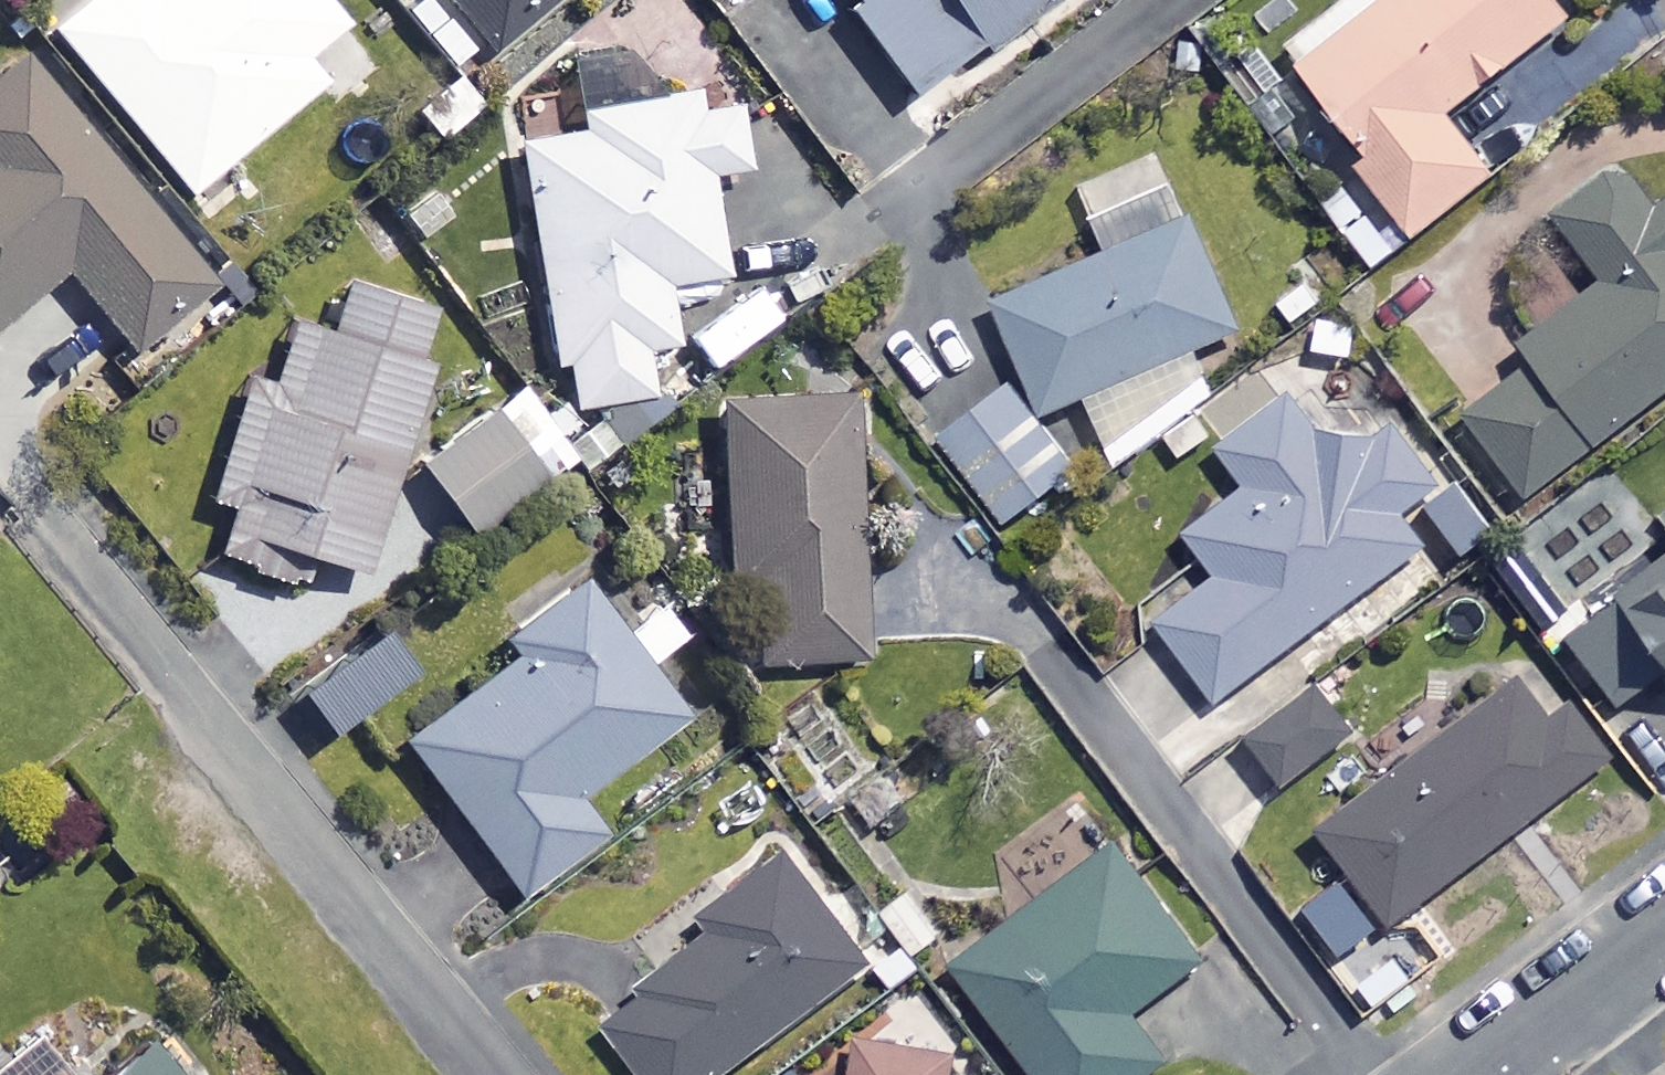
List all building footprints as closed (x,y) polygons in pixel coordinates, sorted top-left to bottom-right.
[(327,0),(98,0),(60,32),(196,195),(327,86),(307,62),(350,27),(327,0)] [(407,10),(459,76),(556,0),(419,0),(407,10)] [(929,108),(1061,0),(840,0),(929,108)] [(1566,0),(1389,0),(1303,68),(1376,160),(1363,170),(1419,240),(1498,177),(1450,117),(1578,16),(1566,0)] [(73,275),(138,355),(223,285),(39,58),(0,89),(0,333),(73,275)] [(743,111),(704,118),(700,96),(588,116),(591,138),(524,150),(570,413),(658,398),(651,353),(681,348),(670,288),(731,278),(714,180),(754,173),(743,111)] [(1629,162),(1557,218),(1601,273),(1523,334),(1544,360),(1466,422),(1534,508),(1664,403),(1664,207),(1629,162)] [(1197,223),(1184,228),(1170,194),(1079,230),(1092,264),(999,301),(1046,418),(1244,340),(1197,223)] [(225,556),(306,587),(314,565),(363,583),(463,328),(356,287),(334,344),(307,334),(284,394),(262,385),(217,500),(243,510),(225,556)] [(734,311),(675,359),(702,392),(761,343),(734,311)] [(1078,474),(1011,380),(939,430),(1007,525),(1078,474)] [(876,658),(853,395),(721,407),(739,611),(755,610),(761,669),(876,658)] [(1344,458),(1299,396),(1223,450),(1252,491),(1189,535),(1221,580),(1160,624),(1216,702),(1428,551),(1402,514),(1441,486),(1395,422),(1344,458)] [(549,484),(499,417),(429,469),(478,536),(549,484)] [(1567,630),(1626,712),(1664,684),(1664,561),(1567,630)] [(625,635),(589,586),(512,641),(526,660),(411,743),(526,902),(614,839),(588,803),(698,723),(658,666),(692,642),(666,605),(625,635)] [(392,690),(357,646),(294,696),(330,741),(392,690)] [(815,687),(746,735),(796,806),(864,758),(815,687)] [(1556,731),(1524,689),(1329,838),(1398,929),(1620,758),(1583,710),(1556,731)] [(1361,741),(1328,692),(1255,741),(1289,790),(1361,741)] [(1125,852),(964,972),(1023,1052),(1008,1063),(1017,1074),(1156,1074),(1173,1062),(1139,1017),(1209,966),(1125,852)] [(791,860),(702,928),(714,944),(608,1026),(646,1074),(726,1074),(871,963),(791,860)] [(865,1042),(858,1074),(957,1074),(960,1062),(865,1042)] [(160,1054),(135,1074),(177,1074),(160,1054)]
